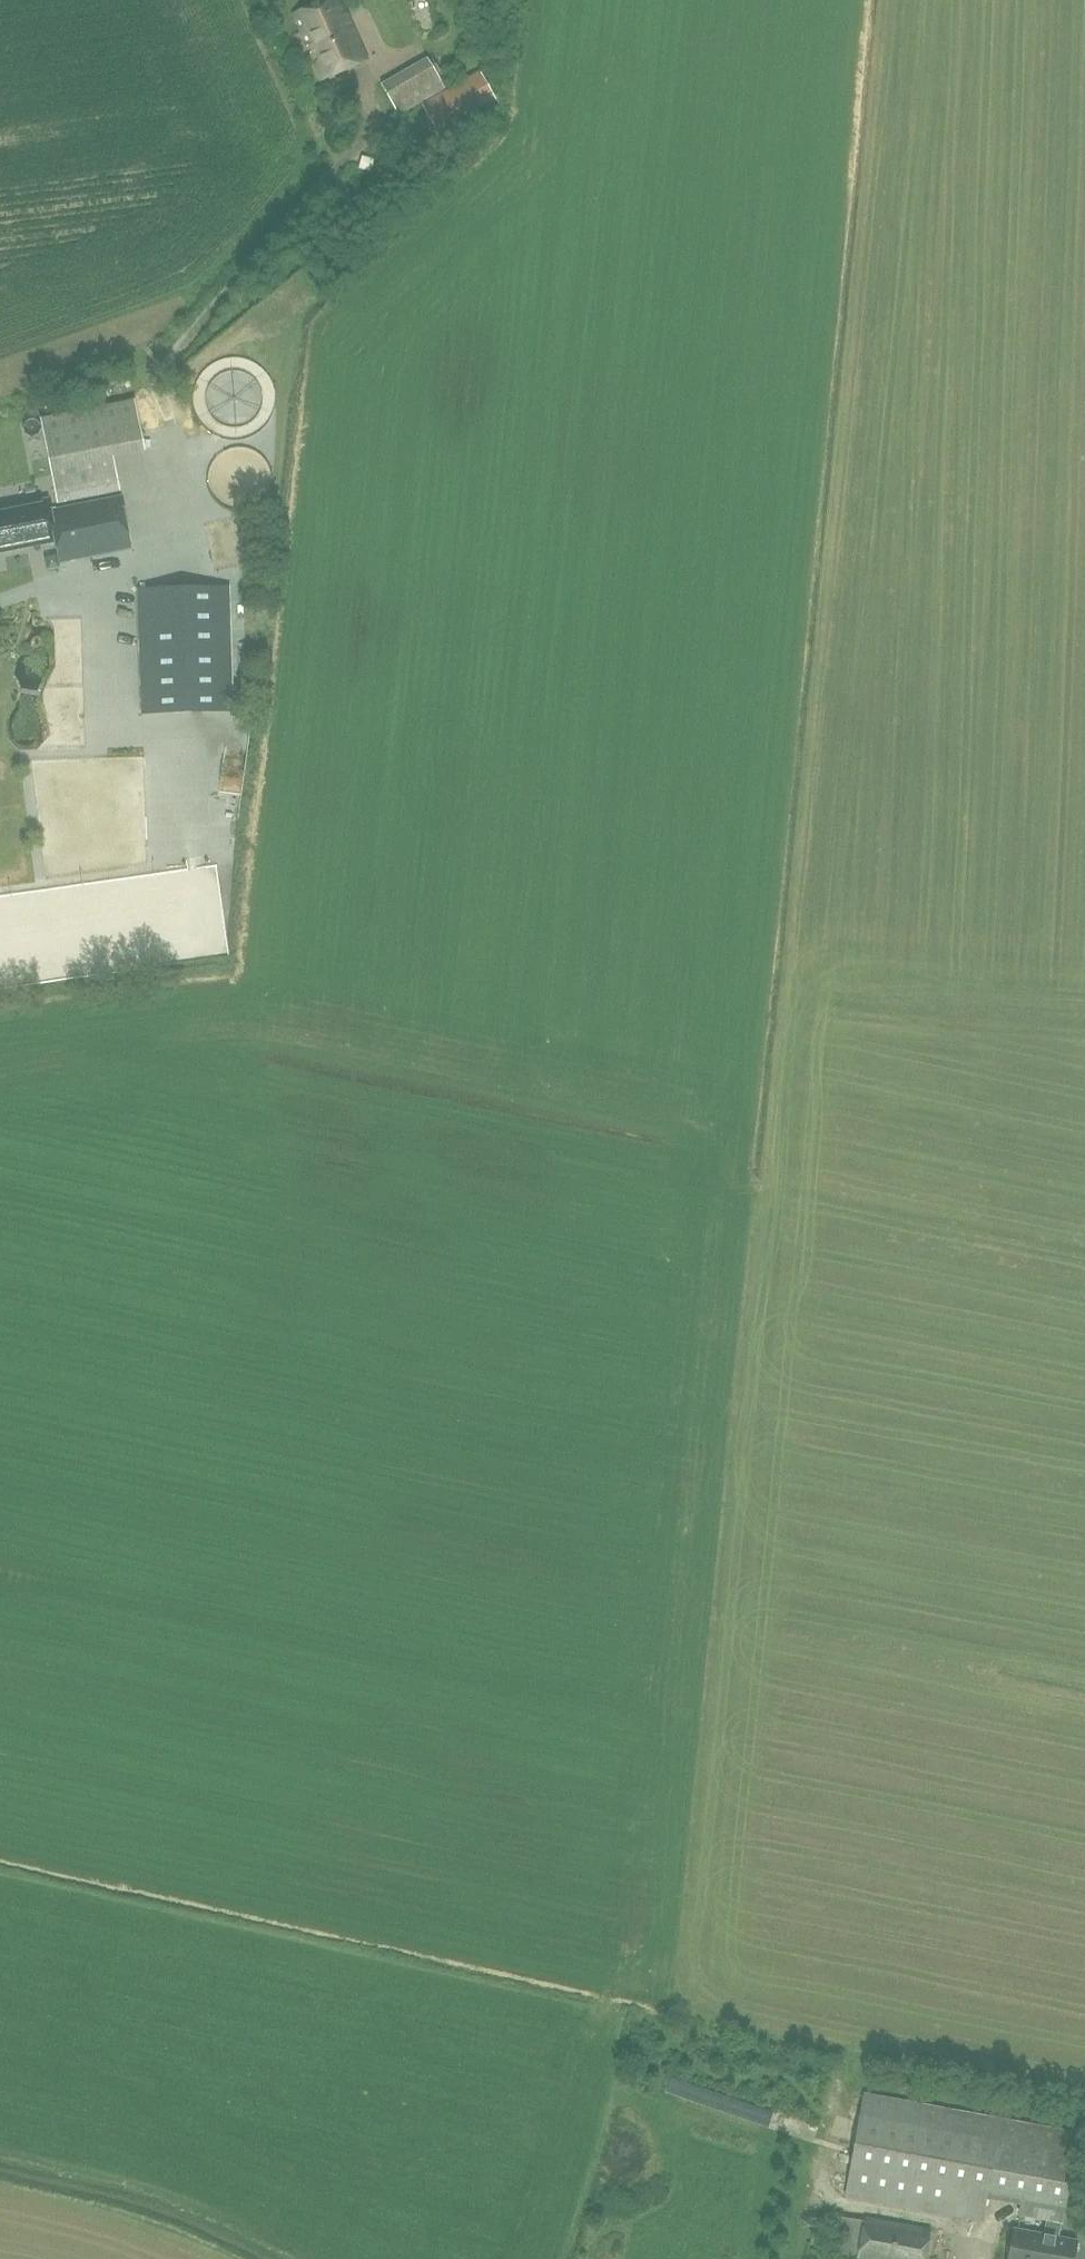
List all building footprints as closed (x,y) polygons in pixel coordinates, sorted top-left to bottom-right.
[(365,60),(338,0),(325,0),(293,14),(322,79),(365,60)] [(437,131),(494,99),(480,74),(423,106),(437,131)] [(114,459),(143,453),(135,470),(150,489),(172,487),(181,465),(167,448),(145,450),(135,399),(40,418),(57,505),(121,492),(114,459)] [(131,548),(121,497),(49,511),(50,515),(23,521),(20,506),(0,510),(0,551),(54,540),(59,562),(131,548)] [(212,588),(220,579),(202,564),(194,573),(212,588)] [(143,712),(232,709),(227,589),(139,592),(143,712)] [(85,878),(68,896),(79,905),(73,911),(83,920),(96,905),(87,898),(96,888),(85,878)] [(1078,2135),(864,2095),(845,2197),(981,2222),(986,2196),(1022,2202),(1020,2216),(1048,2221),(1045,2237),(1058,2239),(1061,2224),(1078,2135)] [(857,2258),(925,2258),(931,2230),(865,2218),(864,2222),(843,2217),(836,2254),(857,2258)] [(1058,2239),(1045,2237),(1014,2231),(1009,2258),(1074,2258),(1077,2243),(1058,2239)]
